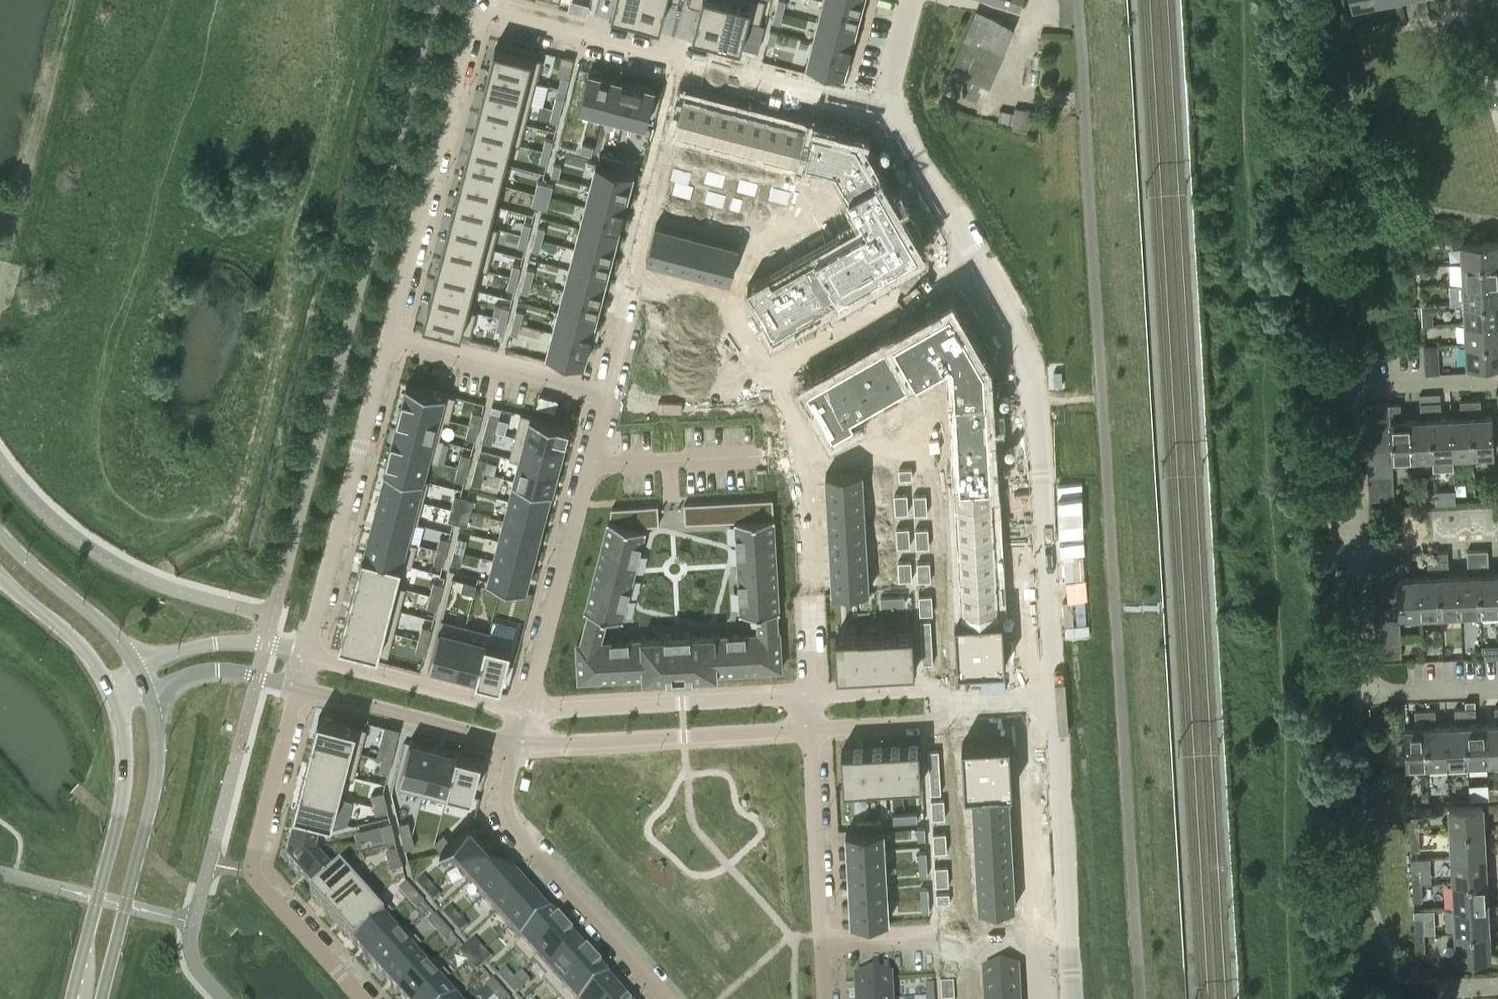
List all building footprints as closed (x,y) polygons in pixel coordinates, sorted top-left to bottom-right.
[(612,13),(636,19),(641,0),(615,0),(612,13)] [(636,19),(661,25),(667,0),(641,0),(636,19)] [(688,4),(700,7),(693,34),(717,40),(727,0),(689,0),(688,4)] [(717,40),(741,46),(748,19),(760,23),(766,0),(727,0),(717,40)] [(776,9),(783,11),(786,0),(778,0),(776,9)] [(818,20),(856,30),(861,9),(826,0),(824,0),(818,20)] [(861,9),(863,0),(826,0),(861,9)] [(1024,0),(982,0),(1020,12),(1024,0)] [(1378,3),(1377,0),(1351,0),(1353,8),(1378,3)] [(577,12),(587,15),(590,4),(580,2),(577,12)] [(776,9),(773,21),(780,23),(783,11),(776,9)] [(949,74),(964,81),(968,82),(963,95),(977,100),(982,88),(987,91),(1015,27),(977,10),(949,74)] [(818,20),(813,41),(850,51),(856,30),(818,20)] [(771,30),(768,42),(775,44),(778,32),(771,30)] [(813,41),(807,64),(844,74),(850,51),(813,41)] [(495,46),(489,69),(537,82),(543,58),(495,46)] [(489,69),(484,90),(531,102),(537,82),(489,69)] [(589,71),(579,108),(602,114),(612,77),(589,71)] [(562,76),(559,87),(566,89),(569,78),(562,76)] [(612,77),(602,114),(623,119),(633,82),(612,77)] [(633,82),(623,119),(646,125),(656,88),(633,82)] [(484,90),(478,111),(526,123),(531,102),(484,90)] [(675,130),(692,134),(701,99),(684,95),(675,130)] [(556,97),(553,108),(561,110),(564,99),(556,97)] [(701,99),(692,134),(708,139),(717,103),(701,99)] [(708,139),(725,143),(734,108),(717,103),(708,139)] [(1033,110),(1015,107),(1012,129),(1030,131),(1032,114),(1033,110)] [(553,108),(550,119),(558,121),(561,110),(553,108)] [(750,112),(734,108),(725,143),(741,147),(750,112)] [(478,111),(473,132),(511,142),(511,143),(520,145),(526,123),(478,111)] [(757,151),(766,116),(750,112),(741,147),(757,151)] [(757,151),(774,156),(783,120),(766,116),(757,151)] [(799,124),(783,120),(774,156),(790,160),(799,124)] [(799,124),(790,160),(806,164),(808,159),(816,129),(799,124)] [(770,271),(748,284),(775,330),(919,247),(856,139),(816,129),(808,160),(836,167),(868,223),(774,277),(770,271)] [(473,132),(468,153),(506,163),(511,143),(511,142),(473,132)] [(545,138),(543,150),(550,152),(553,140),(545,138)] [(582,143),(581,150),(592,153),(594,146),(582,143)] [(543,150),(540,161),(547,163),(550,152),(543,150)] [(468,153),(462,174),(500,184),(506,163),(468,153)] [(602,155),(600,163),(611,166),(613,158),(602,155)] [(613,158),(611,166),(623,169),(625,161),(613,158)] [(597,162),(591,185),(628,195),(634,172),(597,162)] [(554,163),(551,175),(559,177),(562,165),(554,163)] [(675,183),(679,184),(682,171),(673,169),(670,181),(675,183)] [(682,171),(679,184),(684,185),(688,186),(692,173),(682,171)] [(704,183),(713,186),(717,173),(708,171),(704,183)] [(717,173),(713,186),(722,188),(726,176),(717,173)] [(462,174),(457,195),(495,204),(495,203),(500,184),(462,174)] [(746,194),(749,182),(740,179),(737,192),(746,194)] [(538,181),(535,193),(543,195),(545,183),(538,181)] [(758,184),(749,182),(746,194),(755,197),(758,184)] [(545,183),(543,195),(550,197),(553,185),(545,183)] [(675,183),(672,195),(681,198),(684,185),(679,184),(675,183)] [(591,185),(586,206),(623,215),(628,195),(591,185)] [(684,185),(681,198),(690,200),(693,187),(688,186),(684,185)] [(769,200),(778,203),(782,190),(772,188),(769,200)] [(782,190),(778,203),(787,205),(791,192),(782,190)] [(708,191),(705,203),(714,206),(717,193),(708,191)] [(535,193),(532,204),(540,206),(543,195),(535,193)] [(717,193),(714,206),(723,208),(726,196),(717,193)] [(457,195),(451,215),(494,226),(495,226),(500,205),(495,203),(495,204),(457,195)] [(543,195),(540,206),(547,208),(550,197),(543,195)] [(733,198),(730,210),(739,212),(743,200),(733,198)] [(586,206),(580,226),(617,236),(623,215),(586,206)] [(451,215),(446,236),(494,249),(499,227),(495,226),(494,226),(451,215)] [(524,222),(521,233),(528,235),(531,224),(524,222)] [(656,224),(647,259),(664,263),(673,228),(656,224)] [(539,226),(536,237),(544,239),(547,228),(539,226)] [(580,226),(575,247),(612,257),(617,236),(580,226)] [(673,228),(664,263),(680,267),(689,232),(673,228)] [(689,232),(680,267),(697,272),(706,236),(689,232)] [(521,233),(518,245),(525,247),(528,235),(521,233)] [(446,236),(441,257),(483,268),(483,269),(488,271),(494,249),(446,236)] [(706,236),(697,272),(713,276),(722,241),(706,236)] [(536,237),(533,249),(541,251),(544,239),(536,237)] [(1462,263),(1497,261),(1497,240),(1461,242),(1462,263)] [(722,241),(713,276),(730,280),(739,245),(722,241)] [(575,247),(569,268),(606,278),(612,257),(575,247)] [(441,257),(435,278),(478,289),(483,269),(483,268),(441,257)] [(1462,263),(1463,283),(1497,281),(1497,261),(1462,263)] [(513,264),(510,275),(517,277),(520,266),(513,264)] [(528,268),(525,279),(533,281),(536,270),(528,268)] [(569,268),(564,289),(601,299),(606,278),(569,268)] [(510,275),(507,287),(514,289),(517,277),(510,275)] [(435,278),(430,299),(473,310),(473,309),(478,289),(435,278)] [(525,279),(522,291),(530,293),(533,281),(525,279)] [(1497,301),(1497,281),(1463,283),(1464,303),(1497,301)] [(564,289),(558,310),(596,320),(601,299),(564,289)] [(430,299),(424,322),(471,335),(478,311),(473,309),(473,310),(430,299)] [(1464,303),(1465,323),(1497,321),(1497,301),(1464,303)] [(951,303),(807,386),(833,432),(856,419),(852,413),(953,356),(960,486),(992,484),(985,362),(951,303)] [(502,306),(495,304),(492,315),(499,317),(502,306)] [(1422,306),(1423,327),(1433,326),(1433,317),(1437,310),(1437,305),(1422,306)] [(502,306),(499,317),(506,319),(509,308),(502,306)] [(517,310),(514,321),(522,323),(524,312),(517,310)] [(558,310),(553,331),(590,341),(596,320),(558,310)] [(499,317),(496,329),(503,331),(506,319),(499,317)] [(514,321),(511,332),(519,334),(522,323),(514,321)] [(1465,323),(1466,343),(1497,341),(1497,321),(1465,323)] [(553,331),(547,354),(584,363),(590,341),(553,331)] [(1466,343),(1467,364),(1497,362),(1497,341),(1466,343)] [(1426,358),(1439,357),(1438,346),(1425,347),(1426,358)] [(407,383),(401,406),(445,418),(445,419),(449,420),(455,396),(407,383)] [(537,406),(555,411),(558,399),(540,394),(537,406)] [(1470,400),(1471,408),(1481,408),(1481,399),(1470,400)] [(1471,408),(1470,400),(1460,400),(1460,409),(1471,408)] [(1431,402),(1431,410),(1441,409),(1441,401),(1431,402)] [(1431,410),(1431,402),(1420,402),(1421,410),(1431,410)] [(1401,403),(1390,404),(1390,412),(1401,411),(1401,403)] [(1365,405),(1365,417),(1391,415),(1390,412),(1390,404),(1365,405)] [(401,406),(395,427),(439,439),(440,438),(445,419),(445,418),(401,406)] [(472,411),(469,424),(479,426),(482,414),(472,411)] [(521,413),(515,436),(564,448),(570,425),(521,413)] [(489,415),(486,428),(495,430),(499,418),(489,415)] [(1391,420),(1391,415),(1365,417),(1366,428),(1391,427),(1390,420),(1391,420)] [(1492,415),(1471,416),(1473,454),(1494,453),(1492,415)] [(1453,455),(1473,454),(1471,416),(1451,417),(1453,455)] [(1433,456),(1453,455),(1451,417),(1431,418),(1433,456)] [(1413,457),(1433,456),(1431,418),(1411,419),(1413,457)] [(1393,458),(1413,457),(1411,419),(1391,420),(1390,420),(1391,427),(1391,439),(1392,451),(1392,458),(1393,458)] [(469,424),(466,436),(476,439),(479,426),(469,424)] [(395,427),(390,448),(429,458),(429,459),(438,462),(444,439),(440,438),(439,439),(395,427)] [(1366,428),(1366,440),(1391,439),(1391,427),(1366,428)] [(486,428),(482,441),(492,443),(495,430),(486,428)] [(515,436),(509,458),(519,460),(519,459),(558,469),(564,448),(515,436)] [(1392,451),(1391,439),(1366,440),(1367,452),(1392,451)] [(390,448),(384,470),(385,470),(386,469),(424,479),(424,478),(429,459),(429,458),(390,448)] [(1367,452),(1368,464),(1393,463),(1393,458),(1392,458),(1392,451),(1367,452)] [(462,453),(458,466),(468,468),(471,456),(462,453)] [(478,457),(475,470),(485,472),(488,460),(478,457)] [(519,460),(514,480),(552,490),(552,491),(553,491),(558,469),(519,459),(519,460)] [(1394,475),(1393,463),(1368,464),(1368,476),(1394,475)] [(458,466),(455,478),(465,481),(468,468),(458,466)] [(912,468),(899,468),(900,478),(912,477),(912,468)] [(385,470),(380,490),(423,501),(429,479),(424,478),(424,479),(386,469),(385,470)] [(475,470),(472,483),(481,485),(485,472),(475,470)] [(863,471),(826,473),(827,490),(864,488),(863,471)] [(1368,476),(1369,488),(1394,487),(1394,475),(1368,476)] [(514,480),(508,500),(547,510),(552,491),(552,490),(514,480)] [(992,484),(960,486),(955,486),(956,502),(993,500),(992,484)] [(1395,498),(1394,487),(1369,488),(1369,500),(1395,498)] [(864,488),(827,490),(828,507),(864,505),(864,488)] [(380,490),(375,511),(413,521),(413,522),(418,523),(423,501),(380,490)] [(907,493),(894,494),(895,503),(908,503),(907,493)] [(914,504),(927,503),(926,494),(914,495),(914,504)] [(455,495),(452,507),(461,510),(464,497),(455,495)] [(464,497),(461,510),(471,512),(474,500),(464,497)] [(773,498),(762,499),(763,519),(774,518),(775,518),(775,517),(774,517),(773,498)] [(754,499),(746,500),(747,520),(755,519),(754,499)] [(762,499),(754,499),(755,519),(763,519),(762,499)] [(508,500),(503,520),(542,529),(547,510),(508,500)] [(731,500),(723,501),(724,520),(732,520),(731,500)] [(738,500),(731,500),(732,520),(735,519),(735,521),(740,521),(738,500)] [(746,500),(738,500),(740,521),(747,520),(746,500)] [(956,502),(957,519),(994,517),(993,500),(956,502)] [(715,501),(708,502),(709,521),(716,520),(715,501)] [(723,501),(715,501),(716,520),(724,520),(723,501)] [(700,502),(692,503),(693,522),(701,521),(700,502)] [(708,502),(700,502),(701,521),(709,521),(708,502)] [(692,503),(684,503),(685,522),(693,522),(692,503)] [(908,503),(895,503),(895,513),(908,512),(908,503)] [(927,503),(914,504),(915,513),(927,512),(927,503)] [(646,505),(635,506),(636,528),(643,530),(645,530),(646,531),(647,529),(646,529),(647,524),(646,505)] [(650,505),(646,505),(647,524),(651,524),(659,524),(658,505),(650,505)] [(864,505),(828,507),(829,524),(865,522),(864,505)] [(627,506),(619,507),(620,524),(628,526),(627,506)] [(635,506),(627,506),(628,526),(636,528),(635,506)] [(452,507),(448,520),(458,522),(461,510),(452,507)] [(607,519),(607,521),(608,521),(620,524),(619,507),(612,507),(609,519),(607,519)] [(461,510),(458,522),(467,525),(471,512),(461,510)] [(375,511),(369,532),(408,542),(408,541),(417,543),(420,544),(425,525),(418,523),(413,522),(413,521),(375,511)] [(957,519),(958,535),(995,533),(994,517),(957,519)] [(740,521),(735,521),(737,544),(775,541),(774,518),(763,519),(755,519),(747,520),(740,521)] [(503,520),(498,539),(537,549),(542,529),(503,520)] [(608,521),(603,543),(639,553),(645,530),(643,530),(636,528),(628,526),(620,524),(608,521)] [(865,522),(829,524),(830,541),(866,539),(865,522)] [(909,527),(896,528),(897,537),(910,536),(909,527)] [(915,528),(916,537),(929,537),(928,527),(915,528)] [(364,552),(364,553),(407,564),(407,565),(411,566),(417,543),(408,541),(408,542),(369,532),(364,552)] [(958,535),(959,552),(996,550),(995,533),(958,535)] [(458,536),(454,549),(464,552),(467,539),(458,536)] [(910,536),(897,537),(897,546),(910,546),(910,536)] [(440,537),(437,549),(447,552),(450,539),(440,537)] [(929,546),(929,537),(916,537),(916,547),(929,546)] [(498,539),(493,559),(532,569),(537,549),(498,539)] [(866,539),(830,541),(831,557),(867,555),(866,539)] [(775,541),(737,544),(738,567),(777,564),(775,541)] [(603,543),(597,565),(634,575),(639,553),(603,543)] [(437,549),(434,562),(443,564),(447,552),(437,549)] [(454,549),(451,562),(461,564),(464,552),(454,549)] [(1468,566),(1478,566),(1478,549),(1467,549),(1468,566)] [(1478,549),(1478,566),(1489,565),(1488,549),(1478,549)] [(959,552),(960,568),(997,566),(996,550),(959,552)] [(1438,559),(1438,567),(1449,567),(1448,550),(1438,551),(1438,559)] [(363,552),(357,575),(401,586),(407,565),(407,564),(364,553),(364,552),(363,552)] [(867,555),(831,557),(832,574),(868,572),(867,555)] [(493,559),(488,580),(526,590),(532,569),(493,559)] [(1438,567),(1438,559),(1428,560),(1428,568),(1438,567)] [(911,560),(898,561),(899,570),(912,570),(911,560)] [(1409,560),(1397,561),(1398,569),(1409,569),(1409,560)] [(917,562),(918,571),(931,570),(930,561),(917,562)] [(1372,562),(1373,574),(1398,573),(1398,569),(1397,561),(1372,562)] [(777,564),(738,567),(740,589),(778,587),(777,564)] [(597,565),(591,587),(628,597),(634,575),(597,565)] [(961,585),(997,583),(997,566),(960,568),(961,585)] [(912,570),(899,570),(899,580),(912,579),(912,570)] [(931,579),(931,570),(918,571),(918,580),(931,579)] [(868,572),(832,574),(833,592),(869,590),(868,572)] [(1398,577),(1398,573),(1373,574),(1373,586),(1398,585),(1398,577)] [(1481,612),(1497,611),(1497,573),(1479,574),(1481,612)] [(1461,613),(1459,574),(1439,575),(1441,614),(1461,613)] [(1481,612),(1479,574),(1459,574),(1461,613),(1481,612)] [(357,575),(351,597),(400,610),(406,587),(401,586),(357,575)] [(1441,614),(1439,575),(1419,576),(1421,615),(1441,614)] [(1419,576),(1398,577),(1398,585),(1399,597),(1399,609),(1400,616),(1421,615),(1419,576)] [(489,580),(486,590),(499,593),(501,584),(489,580)] [(434,581),(430,594),(440,597),(443,584),(434,581)] [(464,581),(461,591),(474,594),(476,584),(464,581)] [(997,583),(961,585),(962,601),(998,599),(997,583)] [(501,584),(499,593),(512,597),(514,587),(501,584)] [(1373,586),(1374,598),(1399,597),(1398,585),(1373,586)] [(584,608),(584,609),(589,610),(608,615),(623,619),(624,618),(623,618),(628,597),(591,587),(586,608),(584,608)] [(741,611),(740,611),(740,612),(758,611),(777,610),(780,610),(780,608),(779,608),(778,587),(740,589),(741,611)] [(869,591),(857,592),(858,600),(869,599),(869,591)] [(857,592),(846,592),(846,600),(858,600),(857,592)] [(430,594),(427,606),(437,609),(440,597),(430,594)] [(919,595),(920,604),(933,604),(932,594),(919,595)] [(905,595),(893,596),(894,604),(905,603),(905,595)] [(893,596),(881,597),(882,604),(894,604),(893,596)] [(351,597),(346,619),(394,632),(400,610),(351,597)] [(1399,609),(1399,597),(1374,598),(1374,610),(1399,609)] [(998,599),(962,601),(963,618),(999,616),(998,599)] [(933,613),(933,604),(920,604),(920,614),(933,613)] [(1400,620),(1400,616),(1399,609),(1374,610),(1375,622),(1400,620)] [(581,641),(577,641),(579,679),(598,678),(596,640),(602,639),(608,615),(589,610),(581,641)] [(777,610),(758,611),(758,622),(759,631),(761,669),(782,668),(780,630),(779,630),(777,610)] [(963,618),(956,618),(958,667),(1006,665),(1003,616),(999,616),(963,618)] [(442,618),(430,666),(454,672),(466,624),(442,618)] [(489,630),(477,678),(502,684),(514,636),(517,624),(494,618),(490,630),(489,630)] [(346,619),(340,642),(388,655),(394,632),(346,619)] [(931,619),(921,620),(921,634),(932,634),(931,619)] [(1375,622),(1376,633),(1401,632),(1400,620),(1375,622)] [(466,624),(454,672),(477,678),(489,630),(466,624)] [(422,626),(419,638),(429,641),(432,628),(422,626)] [(759,631),(736,632),(738,671),(761,669),(759,631)] [(685,632),(672,633),(673,655),(674,677),(681,676),(687,676),(693,676),(693,674),(690,634),(690,632),(685,632)] [(715,633),(713,633),(715,673),(717,673),(717,672),(738,671),(736,632),(715,633)] [(914,632),(895,633),(897,670),(915,669),(914,632)] [(1401,644),(1401,632),(1376,633),(1376,645),(1401,644)] [(667,635),(665,635),(666,655),(673,655),(672,633),(666,633),(667,635)] [(713,633),(690,634),(693,674),(715,673),(713,633)] [(895,633),(877,634),(879,671),(897,670),(895,633)] [(859,634),(836,636),(837,673),(861,672),(859,634)] [(877,634),(859,634),(861,672),(879,671),(877,634)] [(932,634),(921,634),(922,649),(932,648),(932,634)] [(647,636),(642,636),(642,638),(644,676),(644,677),(650,677),(667,676),(666,655),(665,635),(647,636)] [(419,638),(416,651),(425,654),(429,641),(419,638)] [(625,638),(619,639),(621,677),(644,676),(642,638),(625,638)] [(602,639),(596,640),(598,678),(604,678),(621,677),(619,639),(602,639)] [(1376,645),(1377,657),(1402,656),(1401,644),(1376,645)] [(932,648),(922,649),(923,663),(933,662),(932,648)] [(673,655),(666,655),(667,676),(669,676),(669,677),(674,677),(673,655)] [(1465,708),(1465,716),(1476,716),(1475,707),(1465,708)] [(1465,716),(1465,708),(1455,708),(1455,717),(1465,716)] [(1425,710),(1426,718),(1436,718),(1436,709),(1425,710)] [(1426,718),(1425,710),(1415,710),(1415,719),(1426,718)] [(319,715),(313,740),(360,752),(367,728),(319,715)] [(1468,762),(1488,761),(1486,723),(1466,724),(1468,762)] [(1497,761),(1497,723),(1486,723),(1488,761),(1497,761)] [(1448,763),(1468,762),(1466,724),(1446,725),(1448,763)] [(1428,764),(1448,763),(1446,725),(1426,726),(1428,764)] [(1407,765),(1428,764),(1426,726),(1405,727),(1407,765)] [(410,739),(398,787),(422,793),(435,745),(410,739)] [(1010,739),(962,742),(965,791),(972,791),(1009,789),(1013,789),(1010,739)] [(313,740),(307,763),(345,773),(345,774),(354,776),(360,752),(313,740)] [(385,745),(382,758),(392,760),(395,747),(385,745)] [(435,745),(422,793),(446,799),(458,751),(435,745)] [(920,745),(901,746),(903,783),(922,782),(920,745)] [(901,746),(884,747),(886,784),(903,783),(901,746)] [(884,747),(866,748),(868,785),(886,784),(884,747)] [(866,748),(842,749),(844,787),(868,785),(866,748)] [(458,751),(446,799),(470,805),(483,758),(458,751)] [(382,758),(379,770),(389,773),(392,760),(382,758)] [(307,763),(301,786),(339,796),(340,794),(345,774),(345,773),(307,763)] [(301,786),(295,810),(296,811),(296,810),(321,816),(321,817),(333,820),(347,823),(353,800),(339,796),(301,786)] [(1009,789),(972,791),(973,807),(1010,805),(1009,789)] [(1490,790),(1489,790),(1470,791),(1469,791),(1469,798),(1490,797),(1490,790)] [(384,791),(371,794),(373,804),(386,801),(384,791)] [(944,799),(931,799),(932,809),(945,808),(944,799)] [(386,801),(373,804),(376,813),(389,810),(386,801)] [(1449,805),(1450,831),(1484,830),(1483,803),(1449,805)] [(1010,805),(973,807),(974,824),(1011,822),(1010,805)] [(945,808),(932,809),(932,818),(945,817),(945,808)] [(295,815),(284,857),(313,851),(316,836),(321,817),(321,816),(296,810),(296,811),(295,815)] [(905,813),(893,814),(894,822),(906,821),(905,813)] [(917,813),(905,813),(906,821),(918,820),(917,813)] [(1410,833),(1419,833),(1418,816),(1409,816),(1410,833)] [(882,820),(870,821),(870,829),(882,828),(882,820)] [(379,825),(369,827),(371,837),(381,834),(394,831),(391,821),(379,825)] [(408,821),(399,823),(402,836),(412,833),(408,821)] [(870,821),(858,821),(858,829),(870,829),(870,821)] [(1011,822),(974,824),(975,841),(1012,839),(1011,822)] [(470,825),(440,851),(454,867),(484,841),(470,825)] [(925,827),(917,827),(918,839),(926,839),(925,827)] [(884,829),(847,831),(848,849),(885,847),(884,829)] [(1485,855),(1484,830),(1450,831),(1451,856),(1485,855)] [(394,831),(381,834),(383,844),(396,840),(394,831)] [(946,832),(933,833),(934,842),(947,842),(946,832)] [(412,833),(402,836),(405,848),(415,846),(412,833)] [(1420,850),(1419,833),(1410,833),(1410,851),(1420,850)] [(444,834),(434,843),(441,850),(451,841),(444,834)] [(1012,839),(975,841),(976,857),(1013,855),(1012,839)] [(484,841),(454,867),(468,882),(497,856),(484,841)] [(947,842),(934,842),(934,852),(947,851),(947,842)] [(885,847),(848,849),(849,867),(886,865),(885,847)] [(313,851),(284,857),(316,894),(317,894),(336,877),(335,876),(333,873),(313,851)] [(927,851),(919,852),(919,864),(927,863),(927,851)] [(399,853),(386,856),(389,865),(401,862),(399,853)] [(1013,855),(976,857),(977,874),(1013,872),(1013,855)] [(1452,882),(1487,880),(1485,855),(1451,856),(1452,882)] [(497,856),(468,882),(482,897),(511,871),(497,856)] [(401,862),(389,865),(391,875),(404,872),(401,862)] [(927,863),(919,864),(920,875),(928,875),(927,863)] [(316,894),(311,899),(326,915),(364,882),(349,865),(335,876),(336,877),(317,894),(316,894)] [(886,865),(849,867),(850,885),(887,883),(886,865)] [(948,866),(935,866),(936,876),(949,875),(948,866)] [(1412,884),(1422,883),(1421,866),(1411,866),(1412,884)] [(511,871),(482,897),(495,913),(525,887),(511,871)] [(1013,872),(977,874),(978,890),(1014,888),(1013,872)] [(949,875),(936,876),(936,885),(949,885),(949,875)] [(424,877),(416,884),(425,893),(432,887),(424,877)] [(1488,905),(1487,880),(1452,882),(1454,907),(1488,905)] [(364,882),(326,915),(340,931),(378,898),(364,882)] [(887,883),(850,885),(851,903),(888,901),(887,883)] [(1423,900),(1422,883),(1412,884),(1413,901),(1423,900)] [(407,884),(399,890),(408,900),(416,893),(407,884)] [(432,887),(425,893),(433,903),(441,897),(432,887)] [(525,887),(495,913),(509,928),(538,902),(525,887)] [(929,887),(921,888),(921,900),(929,899),(929,887)] [(1014,888),(978,890),(979,908),(1015,906),(1014,888)] [(949,892),(937,893),(937,902),(950,902),(949,892)] [(416,893),(408,900),(417,910),(424,903),(416,893)] [(378,898),(340,931),(355,948),(356,947),(385,920),(386,921),(393,915),(378,898)] [(929,899),(921,900),(922,911),(930,911),(929,899)] [(888,901),(851,903),(852,923),(889,920),(888,901)] [(538,902),(509,928),(522,942),(522,943),(552,917),(551,916),(538,902)] [(1455,932),(1489,930),(1488,905),(1454,907),(1455,932)] [(451,908),(443,914),(452,924),(459,917),(451,908)] [(522,942),(514,949),(530,967),(534,963),(533,963),(567,932),(552,915),(551,916),(552,917),(522,943),(522,942)] [(435,916),(428,923),(437,933),(444,926),(435,916)] [(1415,934),(1424,934),(1423,916),(1414,917),(1415,934)] [(459,917),(452,924),(460,934),(468,927),(459,917)] [(385,920),(356,947),(370,963),(400,937),(399,936),(386,921),(385,920)] [(444,926),(437,933),(446,942),(453,936),(444,926)] [(400,937),(370,963),(385,979),(414,953),(415,954),(422,947),(406,930),(399,936),(400,937)] [(1490,957),(1489,930),(1455,932),(1456,958),(1490,957)] [(567,932),(533,963),(534,963),(547,978),(547,979),(581,948),(567,932)] [(1425,951),(1424,934),(1415,934),(1415,951),(1425,951)] [(475,940),(467,946),(476,956),(483,949),(475,940)] [(467,946),(460,953),(468,963),(476,956),(467,946)] [(547,978),(543,981),(558,998),(596,965),(581,948),(547,979),(547,978)] [(483,949),(476,956),(484,966),(492,959),(483,949)] [(414,953),(385,979),(399,995),(429,969),(428,968),(415,954),(414,953)] [(476,956),(468,963),(477,972),(484,966),(476,956)] [(399,995),(402,998),(427,998),(443,985),(444,986),(451,979),(435,962),(428,968),(429,969),(399,995)] [(558,998),(559,998),(590,998),(609,981),(610,982),(611,981),(596,965),(558,998)] [(505,970),(498,976),(507,986),(514,979),(505,970)] [(1019,972),(983,974),(984,992),(1020,990),(1019,972)] [(514,979),(507,986),(515,996),(523,989),(514,979)] [(855,981),(856,998),(893,998),(892,979),(855,981)] [(493,981),(486,987),(494,997),(502,990),(493,981)] [(590,998),(622,998),(624,998),(610,982),(609,981),(590,998)] [(954,984),(941,985),(941,994),(954,994),(954,984)] [(427,998),(455,998),(444,986),(443,985),(427,998)] [(934,986),(926,986),(927,998),(935,998),(934,986)] [(494,997),(496,998),(510,998),(502,990),(494,997)] [(984,992),(984,993),(984,998),(1021,998),(1020,990),(984,992)]
